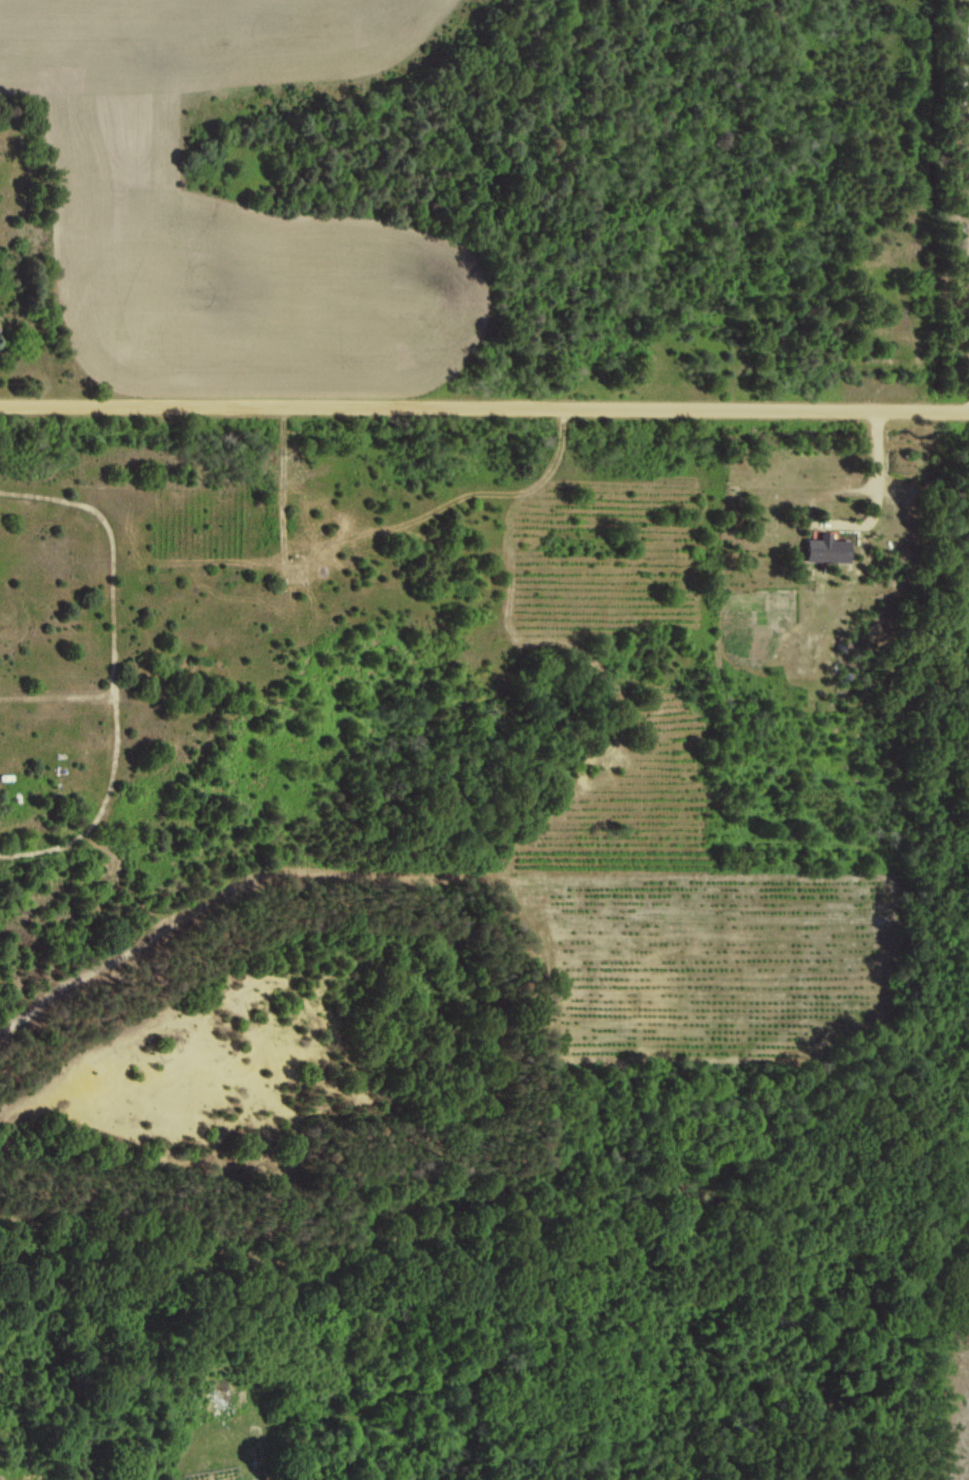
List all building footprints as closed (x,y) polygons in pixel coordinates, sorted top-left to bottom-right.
[(806,538),(805,561),(849,562),(850,539),(829,539),(830,532),(819,531),(819,539),(806,538)]
